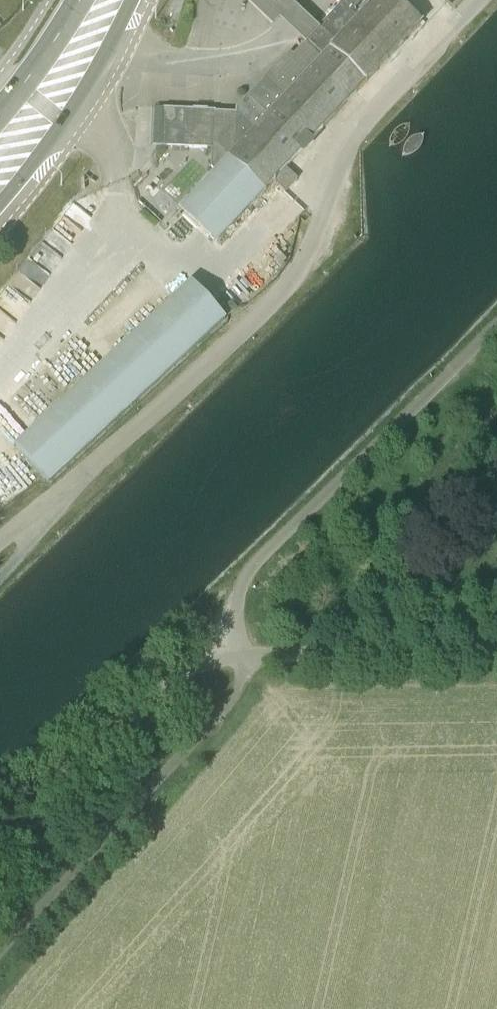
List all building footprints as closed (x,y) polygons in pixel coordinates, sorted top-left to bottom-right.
[(420,23),(396,0),(374,0),(227,157),(264,192),(273,183),(284,193),(297,180),(285,168),(420,23)] [(252,9),(272,27),(279,20),(305,44),(318,30),(292,5),(297,0),(242,0),(252,9)] [(282,97),(374,0),(345,0),(318,30),(305,44),(303,44),(292,55),(289,53),(263,79),(282,97)] [(282,97),(263,79),(234,109),(234,114),(152,109),(151,110),(149,146),(150,147),(210,150),(209,167),(213,171),(213,172),(178,209),(215,244),(264,192),(227,157),(282,97)] [(14,447),(47,482),(223,320),(190,282),(14,447)]
